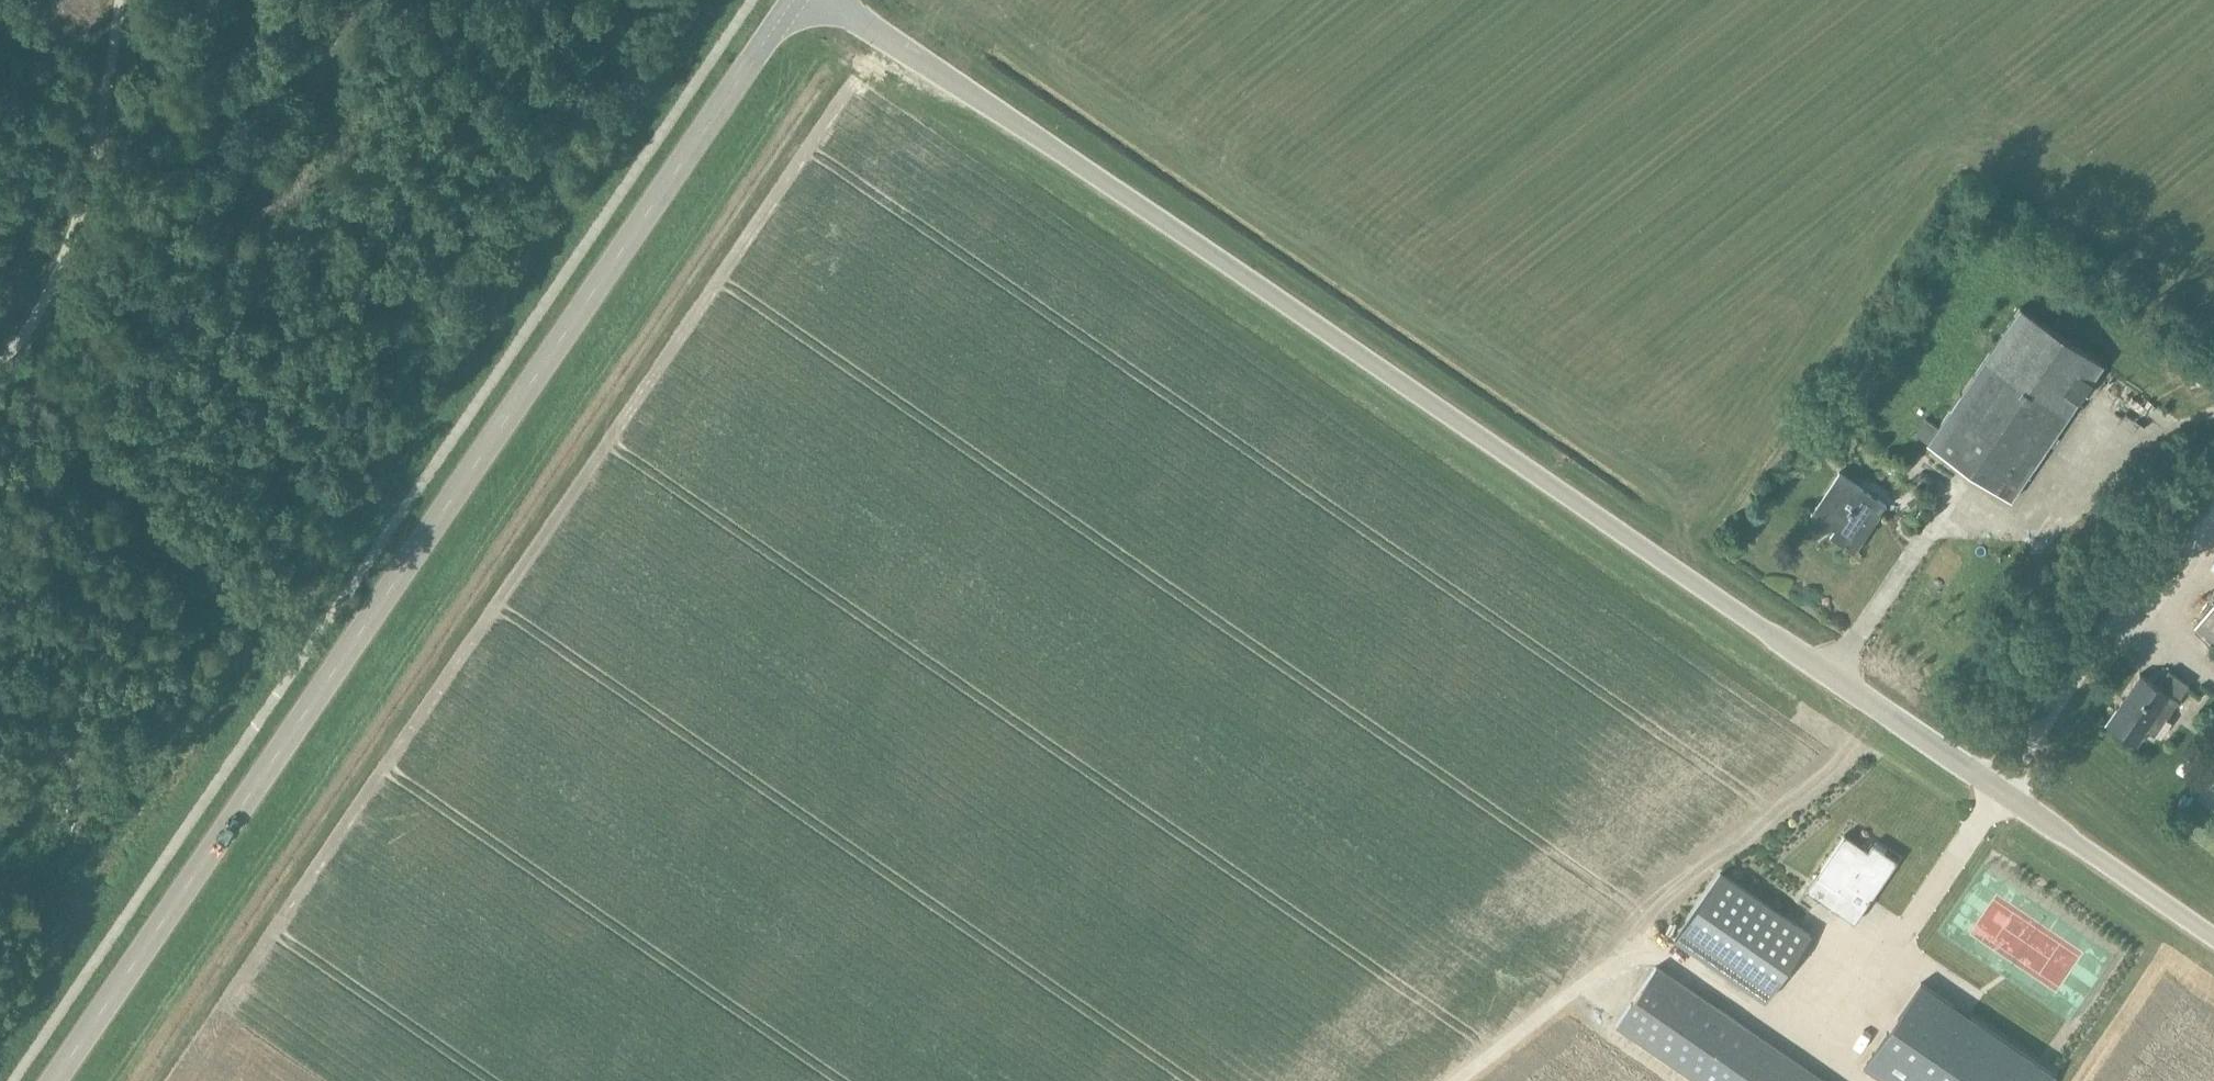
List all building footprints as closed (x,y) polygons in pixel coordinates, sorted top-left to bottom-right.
[(2011,501),(2103,365),(2020,308),(1927,444),(2011,501)] [(1944,479),(1953,468),(1926,446),(1917,457),(1944,479)] [(1839,473),(1838,473),(1811,514),(1835,530),(1830,537),(1854,553),(1887,505),(1839,473)] [(2194,627),(2213,640),(2213,597),(2194,627)] [(2137,746),(2147,731),(2154,736),(2189,685),(2168,671),(2157,686),(2140,674),(2105,725),(2137,746)] [(1845,837),(1833,855),(1819,876),(1817,875),(1807,891),(1854,923),(1872,898),(1870,897),(1895,861),(1896,862),(1897,861),(1873,844),(1868,851),(1844,835),(1844,836),(1845,837)] [(1766,1001),(1811,936),(1720,873),(1675,939),(1766,1001)] [(1656,968),(1616,1026),(1697,1080),(1822,1080),(1656,968)] [(2053,1074),(1921,983),(1864,1067),(1884,1080),(2048,1080),(2053,1074)]
